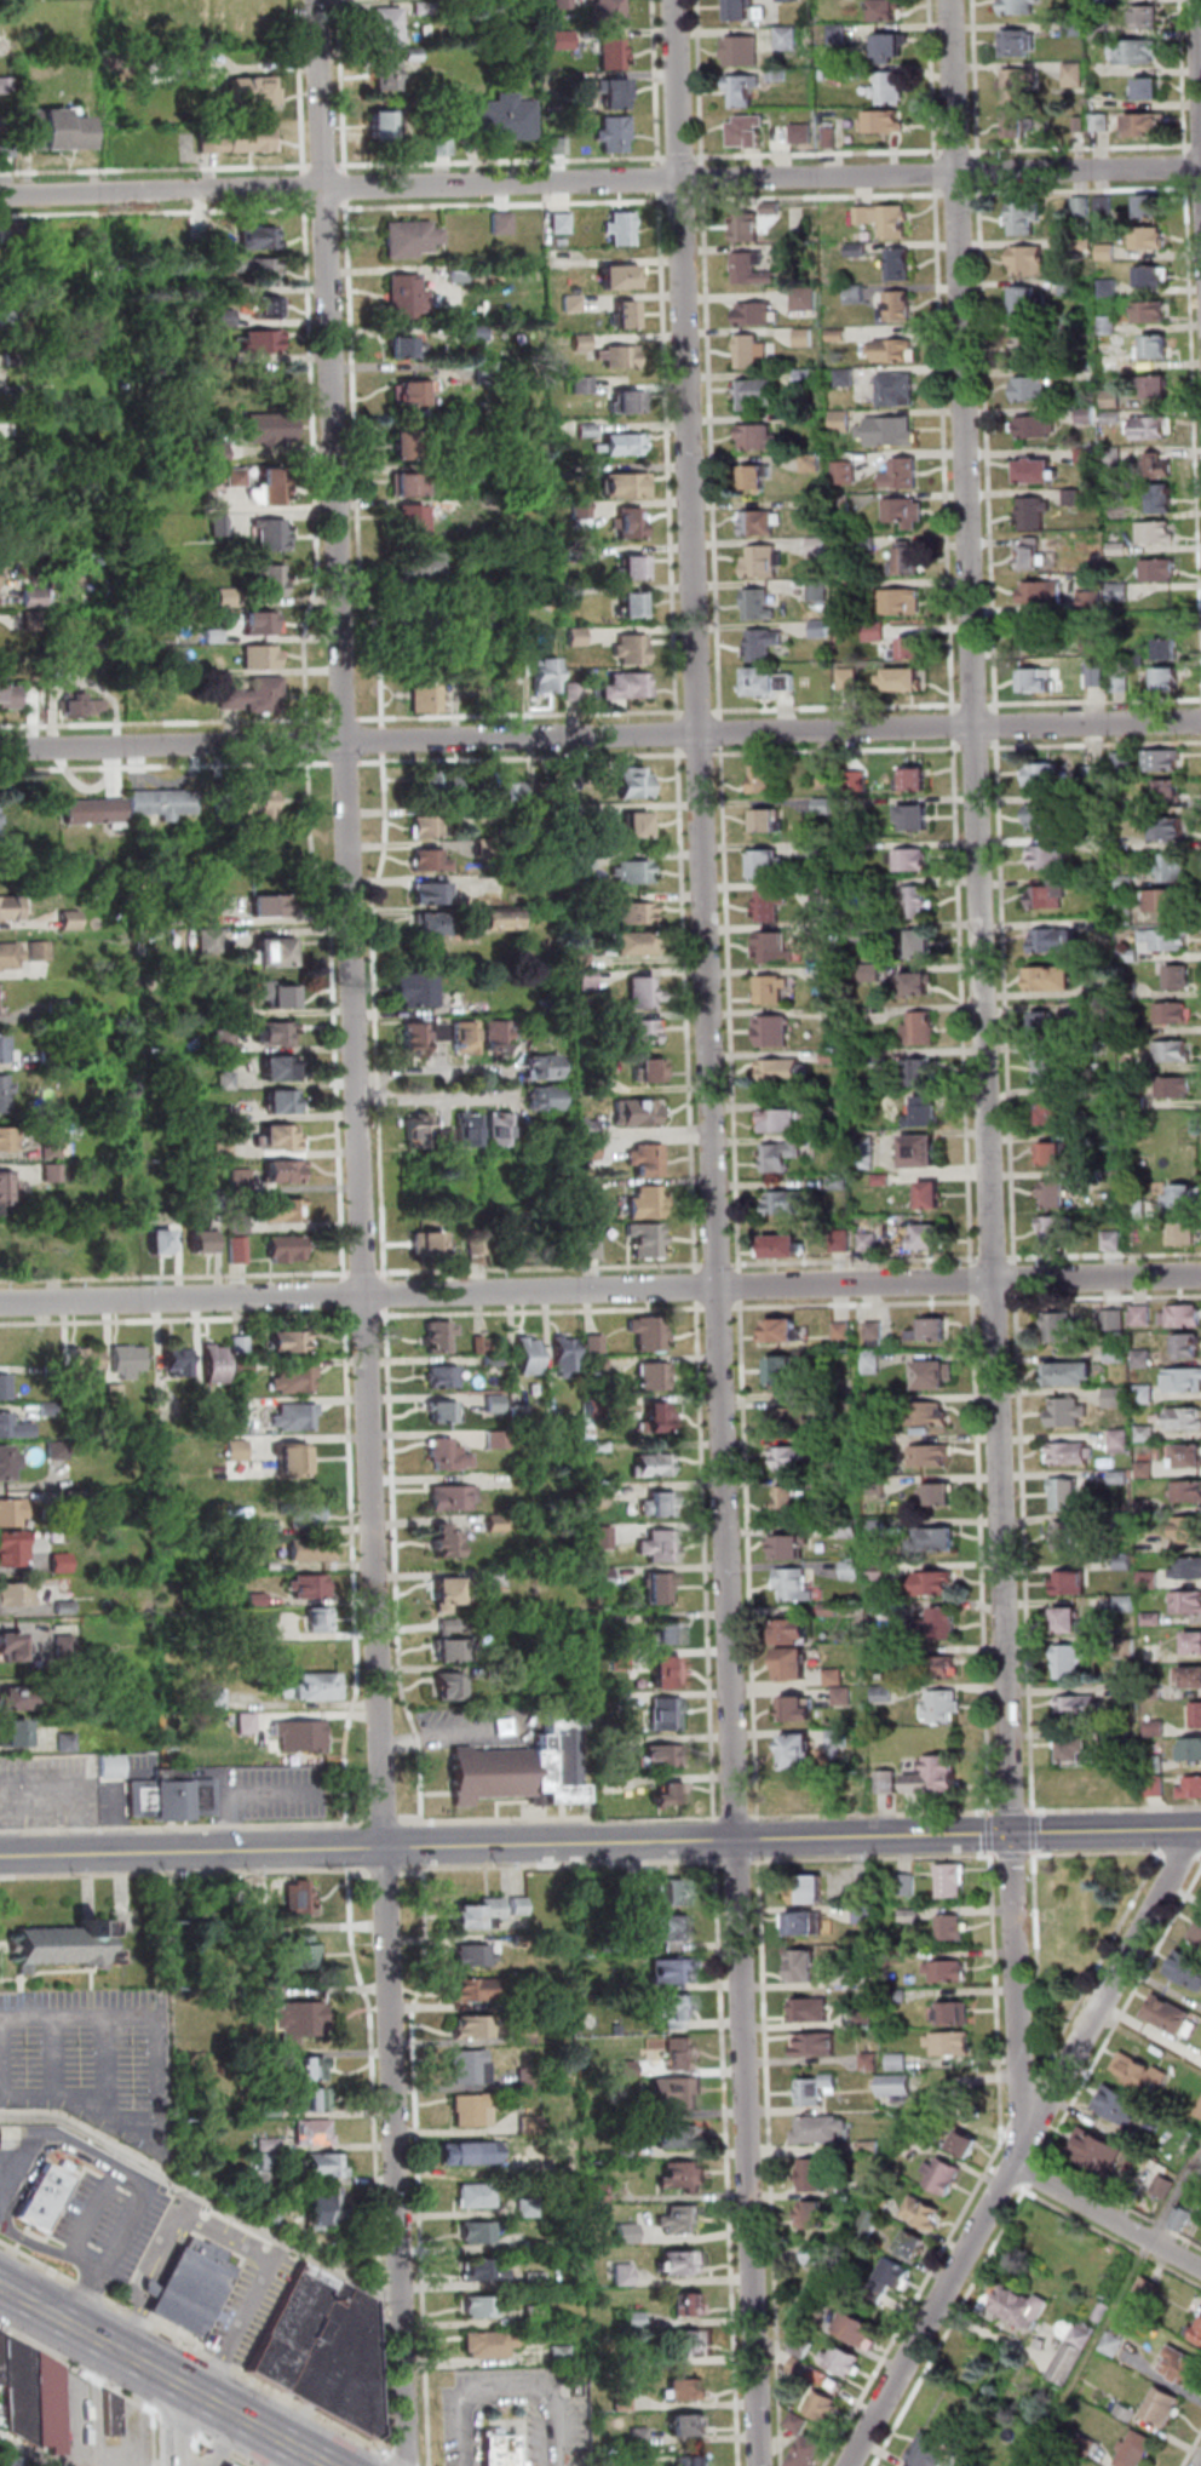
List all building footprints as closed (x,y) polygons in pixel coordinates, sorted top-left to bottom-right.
[(557,10),(557,0),(574,0),(574,10),(557,10)] [(602,1),(602,0),(625,0),(625,19),(627,19),(627,30),(594,31),(594,6),(598,6),(598,1),(602,1)] [(731,22),(731,0),(752,0),(752,10),(769,8),(769,21),(731,22)] [(1005,16),(1005,0),(1042,0),(1042,5),(1036,5),(1036,16),(1005,16)] [(900,24),(878,25),(877,4),(900,2),(900,24)] [(437,4),(437,16),(418,16),(416,5),(437,4)] [(1160,7),(1161,30),(1138,31),(1137,8),(1160,7)] [(406,47),(377,48),(377,11),(404,10),(406,47)] [(1084,21),(1085,36),(1068,36),(1068,21),(1084,21)] [(1110,22),(1111,40),(1096,41),(1094,23),(1110,22)] [(832,45),(832,25),(847,25),(847,44),(832,45)] [(778,29),(798,29),(799,50),(780,51),(778,29)] [(1030,31),(1030,36),(1036,36),(1038,53),(1030,53),(1030,58),(1006,58),(1005,31),(1030,31)] [(574,33),(575,50),(553,50),(553,33),(574,33)] [(879,38),(912,36),(912,47),(903,47),(904,62),(895,62),(895,65),(880,65),(879,38)] [(760,38),(760,67),(730,67),(730,61),(725,61),(725,52),(728,52),(728,42),(729,42),(729,38),(760,38)] [(626,70),(604,71),(603,41),(625,40),(626,70)] [(1155,42),(1155,45),(1161,45),(1161,57),(1155,58),(1155,65),(1121,67),(1121,61),(1116,61),(1116,55),(1114,55),(1113,44),(1155,42)] [(408,51),(424,51),(424,62),(408,62),(408,51)] [(401,61),(402,91),(379,91),(378,61),(401,61)] [(190,78),(190,62),(209,62),(211,78),(190,78)] [(1068,65),(1085,64),(1086,87),(1068,88),(1068,65)] [(864,80),(847,80),(847,68),(863,68),(864,80)] [(787,69),(787,81),(772,81),(772,69),(787,69)] [(1006,70),(1038,69),(1039,82),(1030,82),(1030,103),(1007,103),(1006,70)] [(564,75),(584,74),(584,85),(565,85),(564,75)] [(904,74),(904,104),(881,105),(881,99),(874,99),(874,88),(880,88),(880,74),(904,74)] [(731,79),(763,78),(763,88),(754,90),(754,109),(735,109),(735,91),(731,91),(731,79)] [(15,96),(0,96),(0,80),(15,80),(15,96)] [(627,113),(607,114),(605,93),(600,93),(600,84),(605,84),(605,81),(627,80),(627,82),(628,82),(630,102),(627,102),(627,113)] [(1140,80),(1161,80),(1162,103),(1142,103),(1140,80)] [(234,81),(276,81),(277,91),(281,91),(281,108),(234,109),(234,81)] [(462,114),(467,113),(467,110),(488,110),(488,104),(500,103),(500,94),(519,94),(521,103),(539,102),(540,140),(487,142),(487,137),(469,137),(469,134),(462,134),(462,114)] [(24,114),(68,113),(69,122),(92,121),(93,153),(44,155),(44,153),(25,154),(24,114)] [(868,113),(902,113),(902,125),(906,125),(907,132),(869,133),(869,130),(863,130),(863,122),(868,122),(868,113)] [(1007,114),(1027,113),(1028,116),(1038,116),(1038,132),(1028,132),(1028,139),(1007,140),(1007,114)] [(373,115),(395,114),(396,144),(374,144),(373,115)] [(1166,115),(1167,137),(1131,138),(1130,116),(1166,115)] [(740,117),(768,116),(768,128),(760,128),(760,133),(763,133),(764,151),(753,151),(753,148),(732,149),(732,126),(740,126),(740,117)] [(1111,116),(1113,132),(1094,132),(1094,116),(1111,116)] [(11,136),(0,136),(0,119),(11,119),(11,136)] [(605,156),(604,143),(599,143),(599,133),(604,133),(604,120),(631,120),(631,142),(628,143),(630,155),(605,156)] [(794,125),(814,125),(814,144),(795,144),(794,125)] [(230,156),(229,153),(219,154),(219,155),(203,155),(202,137),(220,137),(220,142),(229,142),(229,130),(275,128),(275,143),(275,155),(230,156)] [(829,149),(828,130),(838,130),(839,149),(829,149)] [(437,138),(454,138),(454,155),(437,155),(437,138)] [(17,157),(0,159),(0,140),(16,139),(17,157)] [(551,139),(569,139),(569,155),(552,155),(551,139)] [(1143,196),(1161,196),(1162,217),(1143,218),(1143,196)] [(1078,197),(1092,197),(1092,216),(1078,216),(1078,197)] [(1099,197),(1114,197),(1114,214),(1099,214),(1099,197)] [(783,203),(783,216),(766,216),(766,203),(783,203)] [(1015,236),(1013,226),(1012,226),(1012,218),(1013,218),(1013,205),(1042,205),(1044,223),(1038,223),(1038,236),(1015,236)] [(909,239),(884,239),(883,224),(860,224),(858,208),(908,207),(908,214),(912,213),(912,224),(908,224),(909,239)] [(496,236),(495,214),(515,214),(516,236),(496,236)] [(614,214),(636,214),(636,246),(614,247),(614,234),(609,234),(609,223),(614,223),(614,214)] [(571,216),(573,235),(554,235),(554,216),(571,216)] [(760,217),(760,243),(740,243),(739,217),(760,217)] [(3,220),(0,230),(0,236),(11,239),(16,224),(3,220)] [(387,226),(432,224),(433,231),(444,231),(444,246),(433,247),(433,254),(419,254),(419,259),(389,260),(387,226)] [(1162,228),(1162,236),(1166,236),(1166,250),(1134,250),(1134,229),(1162,228)] [(209,229),(211,245),(194,246),(194,229),(209,229)] [(242,230),(276,229),(276,243),(280,243),(280,250),(243,251),(242,230)] [(1094,251),(1078,251),(1078,239),(1094,239),(1094,251)] [(1117,245),(1117,260),(1102,260),(1102,245),(1117,245)] [(780,246),(797,246),(797,256),(780,256),(780,246)] [(851,259),(851,246),(869,246),(869,259),(851,259)] [(1045,247),(1045,266),(1047,265),(1047,275),(1017,275),(1017,266),(1016,266),(1015,250),(1016,250),(1016,247),(1045,247)] [(910,250),(912,281),(892,282),(891,251),(910,250)] [(736,253),(765,253),(765,265),(758,265),(758,276),(778,275),(778,285),(737,285),(736,253)] [(278,286),(254,287),(254,260),(277,259),(278,270),(281,269),(281,277),(278,277),(278,286)] [(469,266),(470,283),(452,283),(452,266),(469,266)] [(1138,266),(1162,266),(1162,270),(1171,270),(1171,282),(1167,282),(1167,287),(1138,288),(1138,266)] [(638,292),(607,293),(605,269),(638,268),(638,292)] [(421,276),(421,294),(430,294),(430,314),(418,314),(418,320),(393,321),(392,276),(421,276)] [(19,294),(0,296),(0,279),(18,277),(19,294)] [(1104,279),(1120,279),(1120,296),(1104,296),(1104,279)] [(1064,296),(1064,280),(1081,280),(1081,296),(1064,296)] [(218,294),(218,282),(236,281),(236,294),(218,294)] [(850,287),(867,287),(867,305),(850,305),(850,287)] [(1013,288),(1040,287),(1040,320),(1015,320),(1013,288)] [(797,312),(795,289),(818,289),(820,312),(797,312)] [(890,294),(912,293),(912,321),(890,322),(890,294)] [(260,297),(282,297),(282,320),(262,320),(260,297)] [(567,312),(567,297),(585,297),(585,312),(567,312)] [(1167,302),(1167,325),(1138,325),(1137,302),(1167,302)] [(619,329),(619,326),(614,326),(613,315),(619,315),(619,304),(638,303),(639,329),(619,329)] [(775,326),(741,327),(740,312),(743,312),(743,305),(775,305),(775,312),(781,312),(781,322),(775,322),(775,326)] [(236,327),(218,328),(218,311),(235,310),(236,327)] [(1103,336),(1102,316),(1119,316),(1119,336),(1103,336)] [(1065,323),(1081,322),(1081,338),(1065,339),(1065,323)] [(465,342),(465,327),(489,327),(489,342),(465,342)] [(815,329),(815,348),(799,349),(798,331),(815,329)] [(246,332),(282,331),(282,340),(281,340),(281,352),(236,354),(236,340),(246,340),(246,332)] [(847,343),(832,343),(832,332),(847,332),(847,343)] [(1018,332),(1041,332),(1042,334),(1047,334),(1047,345),(1042,345),(1042,362),(1018,362),(1018,332)] [(592,337),(592,351),(576,351),(575,337),(592,337)] [(741,338),(760,338),(760,344),(770,344),(770,359),(762,359),(762,369),(741,369),(741,338)] [(1150,338),(1170,338),(1171,360),(1145,361),(1145,349),(1150,349),(1150,338)] [(415,339),(415,346),(427,346),(427,357),(416,357),(416,361),(393,362),(392,340),(415,339)] [(919,362),(879,363),(879,355),(872,356),(870,348),(879,348),(879,343),(914,342),(914,352),(918,352),(919,362)] [(608,349),(640,348),(640,368),(608,368),(608,349)] [(197,372),(197,355),(213,354),(214,371),(197,372)] [(24,355),(24,367),(8,368),(8,356),(24,355)] [(499,361),(500,386),(481,386),(479,362),(499,361)] [(840,371),(856,369),(857,386),(840,388),(840,371)] [(800,390),(800,373),(816,372),(817,389),(800,390)] [(1168,375),(1170,401),(1149,401),(1149,377),(1168,375)] [(576,377),(596,377),(596,394),(576,395),(576,377)] [(883,409),(883,377),(916,377),(916,408),(883,409)] [(1050,377),(1050,402),(1019,403),(1018,384),(1021,384),(1021,378),(1050,377)] [(432,382),(432,407),(402,408),(401,382),(432,382)] [(741,383),(776,382),(776,406),(754,406),(755,412),(743,412),(743,407),(741,407),(741,383)] [(6,389),(23,388),(24,402),(6,402),(6,389)] [(1124,391),(1124,407),(1110,407),(1109,391),(1124,391)] [(619,414),(619,394),(648,392),(649,402),(642,402),(642,414),(619,414)] [(1081,424),(1080,407),(1098,407),(1098,424),(1081,424)] [(835,413),(852,412),(854,432),(835,432),(835,413)] [(1108,412),(1124,412),(1124,423),(1108,424),(1108,412)] [(792,428),(792,415),(808,414),(808,426),(792,428)] [(248,445),(247,418),(293,417),(294,443),(276,443),(276,447),(264,447),(264,443),(248,445)] [(870,418),(913,417),(913,434),(918,434),(918,446),(870,447),(870,440),(862,441),(861,428),(870,428),(870,418)] [(1021,419),(1052,418),(1052,424),(1058,424),(1058,434),(1052,434),(1053,438),(1022,440),(1021,419)] [(1137,418),(1176,418),(1176,434),(1171,434),(1171,438),(1138,440),(1138,434),(1131,434),(1131,420),(1137,420),(1137,418)] [(4,425),(19,425),(19,437),(4,437),(4,425)] [(582,438),(581,426),(599,425),(599,438),(582,438)] [(439,442),(439,428),(456,426),(456,442),(439,442)] [(745,428),(774,426),(774,437),(781,437),(782,447),(775,447),(775,451),(745,451),(745,428)] [(395,436),(415,436),(416,463),(395,463),(395,436)] [(608,437),(645,436),(647,455),(643,455),(609,457),(609,451),(599,451),(599,445),(609,443),(608,437)] [(229,465),(206,466),(205,445),(229,445),(229,465)] [(1125,465),(1109,465),(1109,448),(1124,447),(1125,465)] [(1096,449),(1096,464),(1081,464),(1081,449),(1096,449)] [(1174,461),(1174,476),(1149,476),(1149,454),(1163,453),(1165,461),(1174,461)] [(822,454),(822,472),(806,472),(806,455),(822,454)] [(27,455),(27,468),(12,469),(11,457),(27,455)] [(919,459),(920,491),(891,491),(891,476),(897,476),(897,460),(919,459)] [(580,460),(580,478),(564,478),(563,461),(580,460)] [(1055,461),(1055,474),(1061,474),(1062,482),(1055,482),(1055,484),(1022,484),(1022,463),(1055,461)] [(858,463),(858,483),(837,484),(837,463),(858,463)] [(470,465),(471,482),(453,482),(452,465),(470,465)] [(774,466),(774,480),(768,480),(768,492),(748,493),(747,466),(774,466)] [(230,489),(229,472),(247,471),(247,489),(230,489)] [(264,472),(285,472),(286,488),(289,487),(289,495),(286,495),(286,506),(257,507),(253,505),(251,500),(251,492),(259,492),(259,487),(264,487),(264,472)] [(651,475),(653,499),(607,500),(605,476),(651,475)] [(418,476),(418,481),(430,481),(430,498),(418,498),(418,501),(395,501),(393,477),(418,476)] [(1173,487),(1173,514),(1151,515),(1151,487),(1173,487)] [(1084,491),(1084,505),(1068,506),(1068,491),(1084,491)] [(12,505),(0,505),(0,492),(12,492),(12,505)] [(837,495),(852,494),(854,512),(838,512),(837,495)] [(1047,498),(1047,503),(1053,503),(1053,512),(1047,512),(1047,529),(1025,531),(1024,499),(1047,498)] [(811,499),(827,499),(827,509),(812,509),(811,499)] [(887,500),(919,499),(919,503),(925,503),(926,522),(919,522),(919,531),(908,531),(907,522),(889,523),(887,500)] [(576,531),(575,501),(591,501),(592,529),(576,531)] [(424,509),(424,527),(402,528),(401,509),(424,509)] [(1131,520),(1113,520),(1113,509),(1130,509),(1131,520)] [(621,510),(645,510),(645,538),(622,539),(622,528),(616,529),(616,520),(621,520),(621,510)] [(747,514),(777,512),(777,515),(783,515),(785,526),(777,526),(777,535),(748,537),(747,514)] [(229,517),(230,535),(214,537),(213,517),(229,517)] [(259,522),(287,521),(288,534),(291,534),(292,544),(288,544),(288,552),(260,552),(259,522)] [(1143,523),(1174,523),(1174,544),(1143,544),(1143,523)] [(17,540),(0,540),(0,528),(16,528),(17,540)] [(862,537),(878,537),(878,549),(862,550),(862,537)] [(831,555),(812,556),(812,538),(829,538),(831,555)] [(1023,547),(1028,547),(1027,540),(1042,540),(1044,569),(1023,570),(1023,547)] [(902,544),(914,543),(914,550),(921,550),(923,575),(902,575),(902,544)] [(1114,556),(1114,545),(1131,544),(1131,556),(1114,556)] [(584,563),(567,563),(567,546),(584,546),(584,563)] [(747,579),(747,557),(753,557),(753,546),(778,546),(778,554),(786,554),(786,567),(780,567),(780,578),(747,579)] [(443,551),(443,568),(441,568),(441,583),(414,584),(414,552),(443,551)] [(617,583),(617,569),(624,569),(624,560),(647,558),(647,581),(617,583)] [(1178,562),(1178,579),(1176,579),(1176,583),(1147,583),(1147,563),(1178,562)] [(254,568),(286,568),(286,598),(255,600),(254,568)] [(814,580),(831,579),(831,598),(814,598),(814,580)] [(850,580),(866,579),(866,596),(850,596),(850,580)] [(1027,583),(1064,583),(1064,603),(1024,603),(1024,591),(1027,591),(1027,583)] [(1115,602),(1114,585),(1132,584),(1133,601),(1115,602)] [(581,597),(567,597),(567,587),(581,586),(581,597)] [(885,590),(924,589),(924,615),(886,615),(885,590)] [(239,607),(220,607),(220,590),(239,590),(239,607)] [(749,590),(770,590),(770,610),(777,610),(777,620),(751,621),(749,590)] [(27,591),(47,591),(47,608),(27,609),(27,591)] [(1085,592),(1104,591),(1104,610),(1085,612),(1085,592)] [(645,619),(624,620),(624,597),(644,596),(645,619)] [(431,609),(432,635),(408,635),(408,626),(403,626),(403,615),(408,614),(407,610),(431,609)] [(42,613),(42,630),(29,631),(28,614),(42,613)] [(278,614),(280,636),(248,636),(247,614),(278,614)] [(1050,621),(1050,650),(1029,652),(1029,621),(1050,621)] [(832,623),(832,637),(815,638),(815,624),(832,623)] [(887,641),(868,642),(867,624),(887,623),(887,641)] [(571,647),(570,629),(587,629),(587,647),(571,647)] [(208,646),(208,630),(224,630),(224,646),(208,646)] [(752,631),(774,631),(774,633),(785,632),(785,646),(774,647),(774,661),(753,663),(752,631)] [(621,636),(648,636),(649,665),(622,666),(621,656),(616,656),(616,647),(621,647),(621,636)] [(1087,640),(1103,640),(1103,654),(1087,654),(1087,640)] [(926,661),(896,661),(896,649),(904,649),(904,641),(926,641),(926,661)] [(1161,641),(1182,641),(1182,660),(1161,661),(1161,641)] [(67,643),(67,660),(57,660),(56,644),(67,643)] [(281,653),(281,670),(246,670),(246,648),(278,648),(278,653),(281,653)] [(1130,667),(1130,655),(1147,655),(1147,666),(1130,667)] [(558,694),(536,695),(536,663),(541,663),(540,660),(559,660),(559,682),(558,682),(558,694)] [(203,678),(188,678),(186,664),(203,664),(203,678)] [(751,669),(772,669),(772,675),(797,675),(797,692),(780,693),(780,698),(752,699),(751,669)] [(844,671),(860,670),(860,689),(844,689),(844,671)] [(890,670),(921,670),(921,693),(890,694),(890,688),(884,688),(884,678),(890,678),(890,670)] [(1053,671),(1055,681),(1057,681),(1057,693),(1025,694),(1025,671),(1053,671)] [(1092,687),(1091,673),(1107,672),(1107,687),(1092,687)] [(1182,672),(1182,693),(1160,694),(1160,672),(1182,672)] [(654,688),(654,700),(604,701),(604,688),(613,688),(613,676),(649,675),(649,689),(654,688)] [(1115,675),(1132,675),(1132,694),(1115,695),(1115,675)] [(251,716),(251,705),(245,705),(245,711),(223,711),(222,690),(243,690),(245,695),(253,695),(253,681),(283,681),(285,701),(280,701),(280,715),(251,716)] [(1,705),(0,705),(0,682),(4,682),(5,688),(23,688),(23,710),(1,710),(1,705)] [(585,700),(568,700),(568,683),(585,683),(585,700)] [(412,712),(412,687),(441,686),(441,711),(412,712)] [(64,702),(70,702),(70,690),(86,690),(86,701),(108,701),(108,713),(99,713),(99,716),(87,717),(87,721),(68,721),(67,715),(64,715),(64,702)] [(1148,750),(1184,750),(1184,757),(1180,757),(1180,770),(1148,770),(1148,750)] [(1117,752),(1134,752),(1134,772),(1117,772),(1117,752)] [(1029,764),(1063,763),(1064,785),(1029,786),(1029,764)] [(1088,767),(1107,765),(1108,782),(1090,784),(1088,767)] [(755,768),(778,768),(778,775),(786,775),(786,793),(757,793),(755,768)] [(654,799),(622,799),(621,769),(647,769),(648,776),(653,776),(654,799)] [(820,770),(834,770),(834,790),(820,790),(820,770)] [(903,772),(930,770),(930,791),(900,792),(900,780),(903,780),(903,772)] [(426,774),(439,774),(439,778),(459,776),(459,799),(441,799),(441,802),(427,802),(426,774)] [(264,827),(263,815),(247,816),(247,797),(243,797),(242,782),(277,781),(277,827),(264,827)] [(504,785),(524,784),(524,812),(505,812),(504,785)] [(539,814),(539,784),(559,784),(561,813),(539,814)] [(1161,784),(1183,784),(1183,803),(1162,804),(1161,784)] [(133,818),(132,795),(189,792),(189,796),(199,795),(199,815),(177,815),(178,824),(165,824),(165,816),(133,818)] [(1092,792),(1109,792),(1109,808),(1093,808),(1092,792)] [(231,795),(232,812),(220,812),(219,795),(231,795)] [(849,810),(847,797),(863,796),(863,810),(849,810)] [(818,798),(834,798),(835,814),(818,814),(818,798)] [(69,826),(68,803),(127,801),(128,824),(69,826)] [(478,805),(494,805),(495,824),(478,824),(478,805)] [(1030,805),(1032,824),(1034,824),(1034,831),(1055,831),(1055,805),(1030,805)] [(906,808),(930,807),(931,833),(910,835),(910,825),(906,825),(906,808)] [(758,835),(757,812),(780,810),(780,822),(786,822),(786,832),(780,832),(780,835),(758,835)] [(626,814),(649,814),(650,839),(627,841),(626,814)] [(1154,816),(1154,838),(1188,838),(1186,816),(1154,816)] [(444,818),(444,839),(415,839),(415,819),(444,818)] [(495,839),(495,858),(478,858),(478,839),(495,839)] [(863,855),(845,855),(845,841),(863,841),(863,855)] [(512,856),(500,856),(500,842),(512,842),(512,856)] [(816,842),(833,842),(833,859),(816,859),(816,842)] [(551,843),(551,858),(535,859),(534,843),(551,843)] [(1034,845),(1070,845),(1069,870),(1038,870),(1036,856),(1034,856),(1032,853),(1032,848),(1034,845)] [(754,882),(754,850),(778,850),(780,859),(786,859),(787,873),(780,874),(780,881),(754,882)] [(926,850),(926,855),(930,855),(931,871),(901,871),(900,850),(926,850)] [(415,851),(444,851),(444,860),(453,859),(454,871),(416,872),(415,851)] [(1163,855),(1186,854),(1186,864),(1189,862),(1190,872),(1186,872),(1186,881),(1163,882),(1163,872),(1157,873),(1156,864),(1163,864),(1163,855)] [(15,876),(0,876),(0,858),(15,858),(15,876)] [(651,861),(651,867),(656,867),(656,878),(651,878),(653,883),(620,884),(620,876),(615,876),(615,868),(620,868),(620,862),(651,861)] [(1120,874),(1139,874),(1139,887),(1121,887),(1120,874)] [(1036,888),(1051,888),(1051,878),(1070,878),(1070,897),(1067,897),(1067,907),(1034,907),(1034,891),(1036,891),(1036,888)] [(416,883),(453,883),(453,902),(416,904),(416,883)] [(816,883),(832,883),(833,899),(816,899),(816,883)] [(929,887),(930,919),(909,919),(908,902),(902,904),(901,890),(908,889),(908,888),(929,887)] [(1155,889),(1185,889),(1185,912),(1155,912),(1155,889)] [(782,923),(762,923),(760,891),(781,891),(781,895),(789,895),(789,905),(782,905),(782,923)] [(257,919),(255,897),(289,896),(291,912),(294,912),(294,918),(257,919)] [(21,921),(0,921),(0,899),(29,899),(30,913),(21,914),(21,921)] [(1120,899),(1136,899),(1136,923),(1121,923),(1120,899)] [(620,904),(653,904),(654,924),(620,925),(620,904)] [(64,913),(82,913),(82,930),(64,931),(64,913)] [(418,914),(450,913),(452,937),(418,937),(418,914)] [(487,916),(522,914),(522,930),(487,931),(487,916)] [(1101,917),(1115,917),(1115,928),(1102,928),(1101,917)] [(866,940),(850,941),(850,924),(866,923),(866,940)] [(839,924),(839,941),(824,941),(824,924),(839,924)] [(1035,931),(1080,929),(1081,944),(1074,945),(1074,952),(1036,953),(1035,931)] [(1143,930),(1190,929),(1190,945),(1186,945),(1188,951),(1144,951),(1143,930)] [(225,953),(202,953),(202,931),(225,931),(225,953)] [(909,959),(909,947),(914,947),(913,931),(935,931),(935,959),(914,960),(914,959),(909,959)] [(764,963),(763,957),(760,957),(760,936),(763,936),(763,935),(788,934),(788,952),(797,952),(797,962),(764,963)] [(653,937),(653,946),(657,946),(657,956),(653,956),(653,958),(615,959),(615,958),(605,958),(605,947),(607,947),(607,939),(653,937)] [(34,942),(52,941),(52,960),(35,960),(34,942)] [(299,968),(259,969),(259,942),(299,941),(299,968)] [(2,971),(0,971),(0,945),(21,945),(22,952),(28,952),(28,962),(22,963),(22,970),(2,970),(2,971)] [(1122,948),(1142,948),(1142,960),(1122,960),(1122,948)] [(592,952),(592,970),(576,970),(575,953),(592,952)] [(884,983),(866,983),(864,965),(883,965),(884,983)] [(1172,967),(1191,967),(1193,992),(1172,992),(1172,967)] [(1034,968),(1034,993),(1076,993),(1076,968),(1034,968)] [(843,983),(824,983),(824,969),(843,969),(843,983)] [(582,990),(581,971),(598,970),(598,990),(582,990)] [(397,1004),(397,977),(438,976),(439,1007),(406,1008),(404,1004),(397,1004)] [(632,979),(656,979),(657,993),(665,992),(666,1003),(657,1003),(657,1010),(633,1010),(632,979)] [(763,979),(785,979),(785,980),(791,980),(791,990),(785,990),(785,1003),(763,1004),(763,979)] [(932,979),(932,998),(903,999),(903,979),(932,979)] [(298,986),(298,1008),(269,1009),(269,999),(263,1000),(263,982),(275,982),(275,987),(298,986)] [(1160,1003),(1160,1023),(1191,1023),(1191,1009),(1188,1009),(1188,1003),(1160,1003)] [(222,1021),(222,1007),(237,1005),(239,1021),(222,1021)] [(849,1008),(849,1019),(834,1020),(834,1008),(849,1008)] [(870,1008),(872,1020),(860,1020),(860,1009),(870,1008)] [(594,1023),(580,1025),(580,1011),(594,1011),(594,1023)] [(936,1013),(937,1046),(908,1046),(907,1026),(913,1025),(913,1014),(936,1013)] [(1038,1013),(1038,1040),(1067,1040),(1067,1027),(1057,1027),(1057,1013),(1038,1013)] [(789,1017),(791,1048),(763,1048),(763,1037),(759,1037),(759,1017),(789,1017)] [(488,1020),(517,1020),(517,1037),(510,1037),(510,1051),(489,1051),(488,1020)] [(657,1020),(657,1021),(662,1021),(662,1033),(660,1033),(660,1044),(628,1045),(627,1021),(657,1020)] [(459,1022),(479,1021),(479,1053),(472,1053),(472,1051),(459,1053),(459,1022)] [(408,1023),(429,1022),(429,1053),(409,1054),(408,1023)] [(436,1022),(452,1022),(452,1040),(437,1040),(436,1022)] [(295,1025),(295,1044),(258,1045),(258,1036),(264,1036),(264,1026),(295,1025)] [(239,1053),(219,1054),(218,1030),(237,1028),(239,1053)] [(16,1065),(0,1065),(0,1037),(7,1037),(7,1053),(15,1053),(16,1065)] [(1159,1040),(1190,1040),(1190,1053),(1194,1053),(1194,1062),(1159,1062),(1159,1040)] [(873,1049),(887,1048),(887,1065),(873,1065),(873,1049)] [(828,1049),(844,1049),(844,1062),(828,1063),(828,1049)] [(1039,1050),(1062,1049),(1062,1059),(1074,1059),(1074,1069),(1061,1069),(1061,1083),(1039,1083),(1039,1050)] [(45,1050),(62,1050),(62,1071),(45,1071),(45,1050)] [(534,1056),(562,1055),(563,1078),(535,1079),(534,1056)] [(266,1057),(298,1057),(299,1083),(268,1083),(266,1057)] [(768,1059),(803,1057),(803,1065),(809,1065),(809,1076),(803,1076),(803,1082),(769,1083),(768,1059)] [(1131,1057),(1131,1069),(1149,1069),(1149,1057),(1131,1057)] [(913,1060),(929,1060),(930,1086),(903,1086),(903,1074),(914,1074),(913,1060)] [(640,1062),(667,1061),(667,1080),(662,1082),(663,1085),(637,1085),(637,1071),(640,1071),(640,1062)] [(237,1090),(222,1090),(222,1073),(236,1073),(237,1090)] [(13,1112),(0,1112),(0,1077),(10,1077),(10,1083),(17,1083),(17,1095),(10,1095),(11,1100),(13,1100),(13,1112)] [(1161,1078),(1161,1099),(1193,1099),(1193,1091),(1196,1091),(1196,1077),(1161,1078)] [(563,1085),(563,1109),(534,1111),(533,1101),(535,1101),(535,1086),(563,1085)] [(1074,1086),(1091,1085),(1091,1097),(1074,1099),(1074,1086)] [(271,1094),(300,1093),(301,1114),(271,1116),(271,1094)] [(1044,1095),(1067,1094),(1067,1120),(1058,1122),(1058,1124),(1039,1125),(1039,1108),(1045,1108),(1044,1095)] [(909,1118),(918,1118),(918,1097),(936,1096),(936,1108),(939,1108),(939,1129),(909,1129),(909,1118)] [(1131,1096),(1131,1108),(1149,1108),(1149,1096),(1131,1096)] [(619,1101),(657,1100),(657,1107),(663,1107),(663,1119),(657,1119),(657,1126),(620,1128),(619,1101)] [(223,1120),(223,1106),(240,1106),(240,1120),(223,1120)] [(513,1112),(513,1146),(492,1147),(490,1111),(499,1111),(499,1113),(513,1112)] [(768,1134),(768,1124),(762,1124),(762,1114),(810,1113),(810,1131),(801,1131),(801,1132),(768,1134)] [(462,1118),(469,1118),(469,1116),(482,1114),(483,1146),(462,1146),(462,1118)] [(410,1120),(415,1120),(415,1117),(432,1116),(433,1149),(412,1151),(410,1120)] [(599,1119),(599,1136),(584,1136),(582,1116),(590,1116),(590,1119),(599,1119)] [(268,1128),(303,1126),(303,1152),(268,1152),(268,1128)] [(536,1126),(536,1143),(522,1143),(522,1126),(536,1126)] [(454,1129),(455,1148),(439,1148),(439,1129),(454,1129)] [(22,1152),(0,1153),(0,1131),(22,1130),(22,1152)] [(1086,1132),(1101,1131),(1102,1142),(1086,1142),(1086,1132)] [(766,1147),(793,1146),(793,1136),(809,1136),(810,1146),(804,1146),(804,1157),(789,1157),(791,1172),(768,1174),(766,1147)] [(877,1169),(860,1169),(860,1136),(875,1136),(877,1169)] [(938,1139),(938,1170),(908,1170),(908,1139),(938,1139)] [(600,1141),(602,1157),(584,1158),(582,1141),(600,1141)] [(47,1143),(64,1143),(64,1159),(47,1159),(47,1143)] [(235,1145),(235,1154),(223,1155),(223,1145),(235,1145)] [(663,1145),(663,1176),(639,1177),(638,1166),(633,1166),(632,1151),(638,1151),(638,1145),(663,1145)] [(1044,1146),(1064,1145),(1065,1166),(1044,1166),(1044,1146)] [(270,1164),(300,1164),(300,1185),(270,1186),(270,1164)] [(73,1166),(74,1183),(47,1185),(47,1166),(73,1166)] [(1086,1168),(1086,1180),(1103,1180),(1103,1168),(1086,1168)] [(235,1194),(235,1171),(253,1171),(254,1194),(235,1194)] [(5,1216),(0,1216),(0,1174),(16,1174),(16,1185),(12,1185),(12,1208),(5,1208),(5,1216)] [(891,1174),(892,1185),(878,1185),(878,1174),(891,1174)] [(834,1176),(850,1176),(850,1188),(834,1188),(834,1176)] [(600,1180),(600,1189),(585,1189),(585,1180),(600,1180)] [(1047,1181),(1069,1181),(1069,1209),(1047,1210),(1047,1197),(1045,1197),(1045,1187),(1047,1187),(1047,1181)] [(943,1185),(943,1211),(924,1211),(924,1185),(943,1185)] [(663,1186),(663,1198),(666,1198),(666,1209),(663,1209),(663,1217),(633,1218),(632,1198),(640,1198),(639,1187),(663,1186)] [(1176,1186),(1176,1197),(1171,1197),(1171,1209),(1199,1209),(1197,1186),(1176,1186)] [(806,1191),(806,1197),(815,1197),(816,1214),(770,1215),(769,1204),(774,1204),(772,1192),(806,1191)] [(211,1211),(211,1193),(226,1193),(228,1211),(211,1211)] [(274,1200),(304,1200),(304,1223),(268,1223),(268,1216),(274,1216),(274,1200)] [(1130,1200),(1148,1200),(1148,1220),(1130,1220),(1130,1200)] [(251,1235),(232,1235),(232,1216),(249,1216),(251,1235)] [(1042,1218),(1073,1218),(1073,1233),(1067,1233),(1067,1249),(1047,1249),(1047,1235),(1042,1235),(1042,1218)] [(663,1222),(665,1258),(637,1258),(637,1238),(632,1238),(631,1223),(663,1222)] [(1150,1223),(1150,1232),(1159,1232),(1159,1223),(1150,1223)] [(1178,1248),(1200,1248),(1200,1225),(1178,1225),(1178,1248)] [(915,1229),(942,1228),(942,1252),(916,1252),(915,1229)] [(1105,1232),(1124,1232),(1124,1250),(1105,1251),(1105,1232)] [(862,1234),(879,1234),(879,1251),(862,1251),(862,1234)] [(444,1235),(446,1241),(452,1241),(452,1255),(423,1256),(421,1235),(444,1235)] [(489,1235),(490,1254),(471,1255),(470,1235),(489,1235)] [(154,1261),(153,1237),(174,1237),(174,1258),(171,1258),(171,1261),(154,1261)] [(834,1255),(834,1238),(851,1237),(851,1255),(834,1255)] [(194,1261),(194,1238),(214,1238),(216,1261),(194,1261)] [(306,1238),(308,1264),(277,1264),(277,1260),(271,1260),(271,1239),(306,1238)] [(770,1239),(800,1238),(800,1244),(806,1244),(806,1258),(771,1260),(770,1239)] [(232,1240),(249,1240),(249,1264),(234,1266),(232,1240)] [(586,1243),(603,1241),(603,1260),(586,1260),(586,1243)] [(1162,1326),(1200,1325),(1200,1308),(1200,1303),(1170,1304),(1170,1312),(1162,1312),(1162,1326)] [(1133,1306),(1133,1312),(1130,1312),(1130,1326),(1153,1326),(1153,1304),(1133,1306)] [(1104,1311),(1104,1330),(1126,1330),(1125,1311),(1104,1311)] [(1047,1341),(1074,1341),(1073,1312),(1047,1312),(1047,1341)] [(764,1341),(764,1332),(770,1332),(770,1315),(797,1314),(798,1327),(803,1327),(803,1341),(764,1341)] [(639,1349),(639,1331),(632,1331),(631,1318),(638,1318),(638,1315),(666,1315),(666,1332),(670,1331),(670,1340),(666,1340),(666,1349),(639,1349)] [(909,1341),(909,1331),(921,1330),(920,1320),(946,1319),(947,1340),(909,1341)] [(430,1353),(430,1344),(427,1344),(427,1336),(430,1336),(429,1320),(452,1320),(452,1324),(458,1324),(459,1334),(452,1335),(453,1352),(430,1353)] [(867,1321),(883,1320),(883,1344),(868,1346),(867,1321)] [(835,1338),(835,1323),(851,1321),(851,1337),(835,1338)] [(276,1353),(276,1332),(315,1331),(315,1353),(276,1353)] [(1178,1357),(1200,1355),(1200,1331),(1178,1332),(1178,1357)] [(521,1376),(521,1335),(528,1334),(528,1337),(539,1337),(540,1375),(521,1376)] [(604,1353),(590,1353),(590,1335),(604,1334),(604,1353)] [(558,1372),(557,1335),(564,1335),(564,1338),(576,1338),(577,1372),(569,1372),(569,1378),(561,1378),(561,1372),(558,1372)] [(476,1354),(476,1336),(483,1336),(483,1337),(492,1337),(493,1354),(476,1354)] [(251,1354),(235,1354),(235,1337),(251,1337),(251,1354)] [(172,1377),(172,1370),(168,1370),(168,1342),(177,1342),(177,1347),(189,1346),(190,1376),(172,1377)] [(207,1383),(207,1342),(213,1342),(214,1347),(226,1347),(228,1382),(207,1383)] [(1107,1344),(1108,1364),(1127,1363),(1126,1344),(1107,1344)] [(98,1376),(98,1346),(75,1346),(75,1376),(98,1376)] [(145,1371),(134,1371),(136,1380),(123,1380),(123,1371),(115,1371),(114,1346),(132,1346),(132,1347),(144,1346),(145,1371)] [(880,1373),(866,1373),(864,1350),(879,1350),(880,1373)] [(1134,1350),(1136,1369),(1153,1367),(1153,1350),(1134,1350)] [(772,1383),(772,1354),(795,1354),(797,1383),(792,1383),(792,1390),(776,1390),(776,1383),(772,1383)] [(485,1366),(485,1357),(508,1355),(508,1366),(485,1366)] [(588,1370),(588,1357),(605,1357),(605,1369),(588,1370)] [(920,1388),(919,1359),(947,1359),(948,1388),(920,1388)] [(1048,1361),(1094,1360),(1094,1377),(1090,1377),(1090,1382),(1048,1383),(1048,1361)] [(236,1375),(236,1363),(254,1361),(254,1375),(236,1375)] [(670,1390),(643,1390),(642,1363),(668,1363),(670,1390)] [(431,1388),(431,1383),(427,1383),(427,1372),(431,1372),(431,1366),(459,1366),(459,1388),(431,1388)] [(280,1394),(280,1388),(275,1388),(274,1377),(280,1377),(280,1367),(317,1367),(317,1378),(314,1378),(314,1393),(280,1394)] [(1168,1367),(1168,1390),(1200,1389),(1200,1367),(1168,1367)] [(8,1372),(0,1372),(0,1398),(8,1398),(8,1372)] [(122,1386),(110,1386),(111,1404),(123,1404),(122,1386)] [(1137,1386),(1137,1404),(1155,1403),(1155,1386),(1137,1386)] [(1107,1407),(1126,1407),(1126,1388),(1107,1388),(1107,1407)] [(866,1394),(883,1394),(883,1411),(866,1412),(866,1394)] [(506,1413),(488,1413),(488,1397),(505,1395),(506,1413)] [(1051,1424),(1051,1397),(1080,1397),(1080,1404),(1090,1404),(1090,1416),(1081,1416),(1081,1424),(1051,1424)] [(591,1416),(591,1398),(605,1398),(605,1415),(591,1416)] [(454,1423),(432,1423),(431,1400),(459,1400),(459,1411),(461,1411),(461,1422),(454,1422),(454,1423)] [(840,1401),(855,1400),(856,1412),(840,1413),(840,1401)] [(41,1403),(41,1416),(58,1415),(57,1401),(41,1403)] [(643,1432),(643,1422),(649,1421),(649,1401),(666,1401),(666,1410),(674,1409),(674,1430),(643,1432)] [(949,1426),(908,1427),(908,1404),(943,1403),(943,1407),(947,1411),(948,1411),(949,1426)] [(281,1404),(320,1404),(320,1415),(314,1415),(314,1430),(281,1432),(281,1427),(274,1427),(274,1415),(281,1415),(281,1404)] [(516,1428),(515,1405),(531,1405),(531,1427),(516,1428)] [(1168,1429),(1200,1428),(1200,1406),(1167,1407),(1168,1429)] [(808,1429),(785,1430),(783,1413),(774,1413),(774,1409),(808,1407),(808,1429)] [(30,1435),(30,1422),(12,1422),(12,1411),(0,1411),(0,1435),(30,1435)] [(1138,1426),(1138,1443),(1155,1441),(1155,1424),(1138,1426)] [(1111,1452),(1130,1452),(1130,1429),(1111,1429),(1111,1452)] [(490,1450),(490,1433),(510,1432),(510,1450),(490,1450)] [(883,1434),(884,1452),(869,1452),(869,1435),(883,1434)] [(437,1470),(436,1461),(433,1461),(433,1438),(453,1436),(453,1447),(462,1446),(462,1455),(472,1453),(472,1468),(462,1468),(462,1470),(437,1470)] [(230,1462),(229,1441),(248,1440),(249,1462),(230,1462)] [(596,1441),(611,1440),(611,1451),(596,1451),(596,1441)] [(1088,1440),(1088,1461),(1052,1462),(1052,1441),(1088,1440)] [(73,1441),(51,1441),(51,1459),(70,1459),(70,1452),(73,1451),(73,1441)] [(281,1475),(281,1441),(310,1441),(310,1474),(281,1475)] [(1172,1444),(1200,1443),(1200,1468),(1173,1469),(1172,1444)] [(12,1444),(0,1444),(0,1479),(12,1479),(12,1444)] [(946,1467),(913,1468),(912,1447),(949,1446),(949,1456),(946,1456),(946,1467)] [(778,1470),(778,1462),(775,1462),(775,1447),(814,1447),(814,1469),(778,1470)] [(633,1478),(633,1466),(638,1466),(638,1455),(670,1455),(670,1478),(633,1478)] [(1138,1462),(1138,1478),(1154,1478),(1154,1462),(1138,1462)] [(1110,1470),(1110,1483),(1128,1483),(1128,1470),(1110,1470)] [(869,1496),(869,1478),(885,1476),(886,1496),(869,1496)] [(1080,1476),(1052,1476),(1052,1509),(1080,1509),(1080,1476)] [(841,1478),(858,1478),(860,1493),(843,1495),(841,1478)] [(1176,1501),(1200,1501),(1200,1480),(1176,1480),(1176,1501)] [(931,1507),(931,1483),(954,1481),(954,1506),(931,1507)] [(471,1510),(433,1512),(433,1487),(478,1486),(478,1502),(471,1503),(471,1510)] [(611,1502),(593,1502),(593,1486),(611,1486),(611,1502)] [(777,1514),(777,1487),(799,1487),(799,1514),(777,1514)] [(70,1508),(70,1492),(88,1491),(88,1508),(70,1508)] [(653,1516),(653,1515),(643,1515),(643,1501),(653,1501),(653,1492),(676,1491),(677,1516),(653,1516)] [(25,1525),(25,1497),(0,1497),(0,1525),(25,1525)] [(1137,1499),(1137,1515),(1154,1514),(1154,1498),(1137,1499)] [(321,1526),(292,1526),(292,1515),(283,1515),(283,1504),(324,1503),(324,1521),(321,1521),(321,1526)] [(1177,1542),(1200,1541),(1200,1514),(1176,1515),(1177,1542)] [(490,1532),(489,1515),(510,1515),(511,1529),(506,1530),(506,1531),(490,1532)] [(1053,1520),(1055,1549),(1076,1548),(1075,1519),(1053,1520)] [(886,1520),(886,1536),(870,1536),(870,1521),(886,1520)] [(858,1521),(860,1537),(843,1538),(841,1521),(858,1521)] [(278,1535),(262,1535),(262,1524),(278,1522),(278,1535)] [(439,1558),(439,1550),(436,1550),(436,1538),(439,1538),(439,1522),(449,1522),(449,1529),(458,1529),(458,1541),(460,1541),(460,1554),(458,1554),(458,1558),(439,1558)] [(613,1549),(594,1549),(594,1526),(613,1526),(613,1549)] [(954,1552),(920,1553),(920,1549),(914,1549),(914,1538),(920,1538),(920,1529),(953,1529),(954,1552)] [(22,1564),(22,1530),(0,1530),(0,1564),(22,1564)] [(651,1562),(650,1554),(640,1554),(640,1541),(650,1541),(650,1531),(678,1530),(678,1562),(651,1562)] [(292,1561),(292,1539),(316,1539),(316,1536),(333,1535),(334,1544),(338,1544),(338,1560),(292,1561)] [(778,1560),(777,1543),(771,1543),(771,1536),(804,1536),(804,1559),(778,1560)] [(73,1572),(56,1572),(56,1553),(71,1553),(73,1572)] [(1116,1553),(1116,1570),(1133,1570),(1132,1553),(1116,1553)] [(1172,1577),(1200,1576),(1200,1556),(1177,1556),(1177,1567),(1171,1569),(1172,1577)] [(270,1571),(270,1562),(281,1562),(281,1570),(270,1571)] [(844,1562),(860,1562),(860,1581),(844,1581),(844,1562)] [(872,1565),(887,1564),(887,1581),(872,1581),(872,1565)] [(596,1588),(596,1569),(614,1567),(614,1587),(596,1588)] [(489,1587),(489,1570),(507,1570),(507,1587),(489,1587)] [(815,1601),(782,1601),(782,1590),(778,1590),(778,1570),(806,1570),(808,1593),(815,1592),(815,1601)] [(1087,1570),(1088,1592),(1058,1593),(1057,1571),(1087,1570)] [(1140,1572),(1142,1589),(1160,1589),(1159,1571),(1140,1572)] [(648,1604),(648,1588),(647,1588),(645,1579),(648,1579),(648,1572),(677,1572),(678,1585),(674,1585),(674,1592),(673,1592),(673,1604),(648,1604)] [(952,1595),(918,1595),(918,1573),(953,1572),(953,1583),(950,1583),(952,1595)] [(297,1599),(297,1590),(291,1590),(291,1581),(297,1581),(297,1575),(327,1573),(327,1579),(331,1579),(332,1599),(297,1599)] [(438,1611),(437,1576),(461,1575),(461,1601),(452,1601),(452,1611),(438,1611)] [(30,1605),(30,1582),(0,1582),(0,1605),(30,1605)] [(1173,1612),(1200,1612),(1200,1590),(1173,1590),(1173,1612)] [(76,1613),(76,1601),(75,1601),(74,1593),(59,1593),(59,1615),(76,1613)] [(269,1606),(251,1606),(249,1594),(269,1593),(269,1606)] [(1116,1596),(1116,1612),(1134,1612),(1134,1595),(1116,1596)] [(891,1602),(891,1616),(873,1616),(873,1604),(891,1602)] [(838,1605),(839,1617),(823,1617),(823,1605),(838,1605)] [(1081,1606),(1057,1606),(1057,1630),(1081,1630),(1081,1606)] [(311,1633),(310,1607),(332,1607),(333,1633),(311,1633)] [(955,1639),(936,1640),(936,1636),(930,1636),(930,1629),(921,1629),(920,1619),(935,1619),(935,1607),(954,1607),(955,1639)] [(1144,1612),(1144,1627),(1163,1625),(1163,1612),(1144,1612)] [(599,1630),(599,1613),(615,1613),(615,1629),(599,1630)] [(803,1642),(778,1642),(778,1618),(811,1618),(811,1636),(803,1636),(803,1642)] [(439,1662),(439,1640),(443,1640),(442,1619),(459,1619),(459,1639),(467,1639),(467,1661),(439,1662)] [(651,1645),(651,1633),(657,1633),(657,1621),(680,1621),(680,1644),(651,1645)] [(1188,1629),(1189,1652),(1200,1651),(1200,1629),(1188,1629)] [(23,1631),(0,1630),(0,1651),(1,1651),(1,1659),(23,1659),(23,1631)] [(75,1635),(76,1657),(58,1658),(58,1635),(75,1635)] [(1119,1639),(1120,1657),(1137,1657),(1137,1638),(1119,1639)] [(1057,1645),(1057,1678),(1081,1678),(1081,1664),(1088,1664),(1088,1652),(1080,1652),(1080,1645),(1057,1645)] [(781,1679),(780,1647),(806,1646),(808,1678),(781,1679)] [(874,1647),(891,1646),(891,1664),(874,1664),(874,1647)] [(614,1671),(614,1653),(631,1653),(632,1671),(614,1671)] [(656,1688),(656,1656),(683,1654),(683,1687),(656,1688)] [(914,1667),(914,1657),(955,1657),(956,1667),(959,1667),(959,1675),(954,1675),(954,1679),(921,1680),(921,1667),(914,1667)] [(1184,1687),(1200,1686),(1200,1665),(1183,1665),(1184,1687)] [(488,1681),(488,1668),(506,1667),(507,1681),(488,1681)] [(826,1670),(844,1669),(845,1682),(827,1685),(826,1670)] [(301,1673),(340,1673),(340,1699),(298,1701),(298,1684),(301,1684),(301,1673)] [(439,1699),(439,1682),(437,1682),(437,1673),(460,1673),(461,1699),(439,1699)] [(1120,1680),(1120,1698),(1138,1697),(1137,1680),(1120,1680)] [(29,1708),(2,1708),(2,1698),(4,1698),(4,1686),(29,1685),(29,1688),(36,1687),(36,1701),(29,1701),(29,1708)] [(893,1702),(875,1703),(875,1687),(893,1686),(893,1702)] [(1147,1687),(1147,1699),(1163,1699),(1163,1686),(1147,1687)] [(852,1688),(852,1705),(835,1705),(835,1688),(852,1688)] [(627,1692),(612,1691),(612,1707),(627,1707),(627,1692)] [(226,1692),(211,1693),(211,1709),(226,1708),(226,1692)] [(955,1725),(931,1725),(931,1721),(925,1721),(924,1705),(931,1705),(930,1692),(958,1692),(958,1702),(961,1702),(961,1713),(954,1714),(955,1725)] [(1098,1694),(1098,1715),(1059,1716),(1058,1694),(1098,1694)] [(786,1720),(786,1696),(808,1696),(808,1697),(815,1697),(815,1720),(786,1720)] [(655,1732),(654,1699),(682,1698),(682,1731),(655,1732)] [(1190,1726),(1200,1726),(1200,1701),(1190,1701),(1190,1726)] [(582,1801),(580,1710),(542,1711),(544,1733),(534,1733),(534,1745),(450,1748),(452,1805),(473,1803),(473,1795),(529,1794),(529,1802),(582,1801)] [(257,1713),(258,1734),(241,1734),(240,1713),(257,1713)] [(1,1717),(1,1744),(27,1744),(27,1717),(1,1717)] [(275,1736),(275,1721),(326,1720),(327,1751),(316,1753),(315,1750),(283,1750),(282,1736),(275,1736)] [(1147,1720),(1148,1737),(1166,1736),(1165,1720),(1147,1720)] [(782,1770),(781,1739),(786,1739),(786,1733),(811,1732),(812,1751),(815,1751),(815,1768),(782,1770)] [(831,1749),(831,1732),(847,1732),(847,1749),(843,1749),(843,1756),(834,1756),(834,1749),(831,1749)] [(61,1733),(62,1751),(76,1751),(76,1733),(61,1733)] [(1098,1759),(1098,1749),(1093,1749),(1092,1736),(1063,1737),(1064,1760),(1098,1759)] [(1185,1759),(1200,1758),(1200,1737),(1185,1737),(1185,1759)] [(620,1738),(621,1755),(607,1756),(607,1739),(620,1738)] [(647,1747),(680,1747),(682,1767),(642,1767),(640,1757),(647,1757),(647,1747)] [(126,1777),(103,1777),(103,1755),(126,1754),(126,1777)] [(1148,1756),(1149,1773),(1166,1772),(1165,1755),(1148,1756)] [(907,1794),(907,1774),(921,1774),(920,1760),(956,1760),(956,1793),(907,1794)] [(132,1816),(132,1780),(159,1780),(159,1770),(190,1770),(190,1779),(217,1779),(217,1814),(192,1814),(192,1820),(159,1822),(157,1816),(132,1816)] [(880,1793),(880,1772),(896,1771),(897,1793),(880,1793)] [(783,1809),(809,1809),(809,1774),(783,1774),(783,1809)] [(1200,1797),(1200,1775),(1188,1776),(1188,1785),(1180,1785),(1180,1797),(1200,1797)] [(1149,1776),(1149,1795),(1166,1795),(1166,1776),(1149,1776)] [(656,1805),(656,1794),(663,1794),(663,1782),(686,1780),(686,1803),(656,1805)] [(939,1865),(964,1864),(965,1897),(939,1897),(939,1865)] [(793,1904),(792,1876),(823,1876),(824,1903),(793,1904)] [(898,1896),(898,1877),(916,1877),(916,1896),(898,1896)] [(283,1883),(285,1911),(310,1910),(309,1879),(292,1879),(292,1883),(283,1883)] [(686,1879),(653,1879),(653,1904),(686,1904),(686,1879)] [(854,1885),(873,1885),(873,1902),(854,1903),(854,1885)] [(510,1897),(510,1912),(524,1912),(524,1897),(510,1897)] [(452,1926),(502,1926),(502,1899),(452,1899),(452,1926)] [(873,1908),(873,1925),(855,1925),(855,1908),(873,1908)] [(920,1922),(903,1922),(903,1910),(920,1910),(920,1922)] [(823,1935),(792,1935),(792,1914),(822,1912),(823,1935)] [(643,1939),(688,1939),(688,1914),(643,1914),(643,1939)] [(22,1973),(24,1973),(34,1973),(34,1961),(82,1960),(82,1963),(126,1962),(125,1946),(110,1946),(109,1923),(102,1923),(102,1915),(82,1915),(82,1925),(19,1926),(19,1939),(12,1939),(12,1945),(12,1950),(21,1950),(22,1973)] [(966,1923),(967,1939),(941,1940),(939,1916),(962,1916),(962,1923),(966,1923)] [(1200,1941),(1200,1918),(1191,1936),(1200,1941)] [(277,1968),(318,1967),(318,1942),(315,1942),(314,1933),(297,1934),(298,1942),(287,1942),(287,1950),(277,1950),(277,1968)] [(453,1963),(493,1963),(493,1943),(453,1943),(453,1963)] [(889,1963),(889,1949),(906,1949),(907,1963),(889,1963)] [(1179,1949),(1200,1961),(1200,1990),(1167,1971),(1179,1949)] [(793,1983),(793,1951),(816,1950),(816,1983),(793,1983)] [(695,1982),(695,1956),(648,1956),(648,1982),(695,1982)] [(935,1983),(933,1974),(926,1974),(926,1965),(933,1965),(933,1962),(964,1961),(964,1966),(967,1966),(967,1983),(935,1983)] [(450,1977),(450,1998),(490,1998),(490,1977),(450,1977)] [(907,2002),(890,2003),(890,1991),(907,1991),(907,2002)] [(656,1992),(656,2028),(693,2028),(693,1992),(656,1992)] [(1157,1992),(1194,2013),(1190,2019),(1200,2025),(1193,2037),(1183,2031),(1182,2034),(1145,2013),(1157,1992)] [(827,2023),(795,2023),(795,2000),(827,1998),(827,2023)] [(283,2042),(298,2042),(298,2034),(328,2032),(327,2001),(281,2002),(281,2007),(275,2008),(275,2029),(283,2029),(283,2042)] [(941,2029),(941,2002),(971,2002),(971,2028),(941,2029)] [(874,2029),(857,2030),(857,2013),(873,2013),(874,2029)] [(450,2014),(450,2036),(489,2036),(489,2014),(450,2014)] [(935,2055),(935,2046),(927,2046),(927,2036),(935,2036),(935,2034),(971,2032),(971,2055),(935,2055)] [(795,2057),(794,2035),(837,2034),(837,2057),(795,2057)] [(663,2068),(691,2068),(691,2036),(663,2036),(663,2068)] [(487,2082),(487,2049),(448,2049),(448,2082),(487,2082)] [(1170,2072),(1159,2093),(1143,2084),(1143,2086),(1130,2078),(1131,2076),(1114,2066),(1124,2051),(1156,2069),(1157,2065),(1170,2072)] [(862,2054),(879,2053),(879,2071),(863,2071),(862,2054)] [(890,2071),(890,2054),(908,2054),(908,2070),(890,2071)] [(295,2081),(327,2080),(327,2055),(304,2055),(304,2061),(295,2063),(295,2081)] [(535,2087),(535,2066),(518,2066),(518,2087),(535,2087)] [(822,2106),(800,2106),(800,2081),(823,2080),(823,2075),(838,2074),(838,2089),(822,2089),(822,2106)] [(699,2076),(650,2076),(650,2109),(699,2109),(699,2076)] [(913,2076),(913,2095),(881,2095),(880,2076),(913,2076)] [(1109,2083),(1143,2101),(1134,2116),(1138,2118),(1134,2126),(1096,2105),(1109,2083)] [(301,2110),(328,2109),(328,2086),(301,2087),(301,2110)] [(489,2093),(450,2093),(450,2123),(489,2123),(489,2093)] [(1200,2116),(1200,2097),(1193,2111),(1200,2116)] [(264,2117),(282,2116),(281,2100),(263,2101),(264,2117)] [(794,2132),(799,2132),(799,2117),(839,2116),(839,2120),(849,2120),(849,2141),(794,2143),(794,2132)] [(298,2145),(335,2144),(335,2133),(333,2133),(332,2118),(297,2120),(298,2145)] [(697,2123),(656,2123),(656,2146),(697,2146),(697,2123)] [(1084,2124),(1127,2149),(1113,2175),(1069,2150),(1084,2124)] [(970,2158),(952,2147),(961,2130),(979,2141),(970,2158)] [(258,2140),(259,2152),(276,2152),(281,2151),(280,2139),(258,2140)] [(498,2162),(498,2141),(439,2141),(439,2162),(498,2162)] [(861,2154),(861,2141),(880,2141),(880,2154),(861,2154)] [(260,2174),(277,2173),(276,2152),(259,2154),(260,2174)] [(301,2175),(310,2175),(310,2178),(349,2178),(349,2167),(343,2167),(343,2154),(309,2154),(309,2160),(301,2160),(301,2175)] [(949,2196),(926,2184),(931,2175),(924,2172),(929,2163),(936,2167),(941,2158),(964,2170),(949,2196)] [(826,2191),(803,2191),(801,2160),(826,2160),(826,2174),(833,2174),(833,2185),(826,2185),(826,2191)] [(703,2191),(703,2161),(656,2161),(656,2191),(703,2191)] [(47,2162),(75,2178),(46,2230),(33,2223),(17,2214),(47,2162)] [(1154,2191),(1162,2175),(1177,2184),(1168,2200),(1154,2191)] [(455,2206),(493,2206),(493,2181),(455,2181),(455,2206)] [(310,2195),(326,2193),(326,2185),(335,2185),(335,2191),(338,2191),(339,2206),(346,2206),(347,2223),(323,2224),(324,2230),(311,2230),(310,2195)] [(893,2198),(885,2212),(872,2204),(880,2190),(893,2198)] [(903,2214),(915,2195),(942,2210),(936,2221),(938,2223),(939,2227),(937,2230),(933,2231),(903,2214)] [(262,2216),(277,2225),(287,2209),(271,2201),(262,2216)] [(826,2229),(806,2230),(805,2203),(826,2202),(826,2229)] [(655,2204),(656,2232),(699,2232),(699,2204),(655,2204)] [(1172,2225),(1183,2204),(1196,2212),(1184,2232),(1172,2225)] [(868,2208),(884,2218),(869,2242),(854,2233),(868,2208)] [(493,2219),(456,2219),(456,2241),(493,2241),(493,2219)] [(615,2241),(637,2241),(637,2221),(615,2221),(615,2241)] [(918,2259),(900,2248),(910,2229),(929,2240),(918,2259)] [(149,2310),(156,2296),(151,2293),(146,2289),(146,2282),(149,2277),(157,2283),(161,2287),(182,2244),(186,2247),(192,2235),(207,2243),(209,2241),(231,2252),(226,2261),(239,2269),(201,2338),(149,2310)] [(805,2247),(822,2246),(823,2264),(806,2264),(805,2247)] [(702,2249),(656,2249),(656,2273),(702,2273),(702,2249)] [(496,2267),(496,2258),(460,2258),(460,2278),(506,2278),(506,2267),(496,2267)] [(867,2296),(889,2258),(912,2271),(907,2278),(912,2282),(907,2289),(902,2287),(901,2289),(892,2284),(881,2305),(867,2296)] [(377,2299),(304,2260),(248,2369),(373,2438),(381,2433),(377,2299)] [(613,2283),(631,2283),(631,2263),(613,2263),(613,2283)] [(1136,2292),(1144,2277),(1159,2284),(1150,2300),(1136,2292)] [(1029,2329),(992,2307),(1006,2283),(1036,2300),(1039,2294),(1051,2301),(1035,2329),(1032,2327),(1029,2329)] [(702,2292),(672,2292),(672,2315),(702,2315),(702,2292)] [(496,2294),(460,2294),(460,2316),(496,2316),(496,2294)] [(1111,2306),(1102,2322),(1094,2317),(1103,2301),(1111,2306)] [(827,2313),(817,2332),(805,2324),(815,2307),(827,2313)] [(875,2351),(839,2330),(850,2310),(881,2327),(875,2338),(881,2341),(875,2351)] [(1050,2375),(1069,2340),(1061,2335),(1059,2330),(1061,2326),(1064,2322),(1069,2321),(1080,2327),(1084,2322),(1098,2330),(1067,2385),(1050,2375)] [(1193,2326),(1200,2330),(1200,2341),(1188,2334),(1193,2326)] [(674,2352),(702,2352),(702,2329),(674,2329),(674,2352)] [(462,2356),(506,2356),(506,2341),(516,2341),(516,2330),(462,2330),(462,2356)] [(4,2385),(5,2431),(34,2447),(48,2444),(47,2453),(65,2453),(62,2367),(0,2332),(0,2385),(4,2385)] [(1117,2357),(1104,2350),(1114,2332),(1127,2340),(1117,2357)] [(799,2336),(815,2345),(806,2359),(792,2351),(799,2336)] [(548,2361),(568,2362),(568,2344),(550,2344),(548,2361)] [(1174,2344),(1200,2359),(1200,2390),(1162,2368),(1168,2356),(1167,2356),(1174,2344)] [(826,2365),(838,2345),(861,2358),(857,2364),(861,2365),(856,2374),(852,2373),(849,2379),(826,2365)] [(797,2357),(810,2365),(804,2378),(789,2369),(797,2357)] [(706,2376),(662,2376),(662,2399),(706,2399),(706,2376)] [(1144,2415),(1160,2386),(1182,2398),(1165,2427),(1144,2415)] [(104,2388),(105,2435),(119,2432),(117,2397),(104,2388)] [(826,2421),(808,2410),(820,2391),(838,2401),(835,2405),(838,2407),(834,2413),(833,2413),(831,2416),(829,2416),(826,2421)] [(1116,2414),(1122,2403),(1139,2413),(1133,2424),(1116,2414)] [(810,2420),(801,2433),(787,2425),(795,2411),(810,2420)] [(668,2413),(668,2435),(706,2435),(706,2413),(668,2413)] [(1147,2461),(1143,2465),(1123,2465),(1119,2464),(1138,2428),(1159,2441),(1148,2461),(1147,2461)] [(482,2431),(482,2465),(518,2465),(518,2431),(482,2431)] [(946,2459),(941,2465),(935,2465),(932,2465),(920,2465),(908,2459),(925,2431),(946,2442),(938,2454),(946,2459)] [(1099,2442),(1090,2458),(1071,2447),(1081,2431),(1099,2442)] [(831,2444),(818,2465),(794,2465),(792,2465),(810,2433),(831,2444)] [(684,2454),(684,2465),(707,2465),(707,2454),(684,2454)] [(31,2455),(32,2465),(8,2465),(8,2456),(31,2455)]
